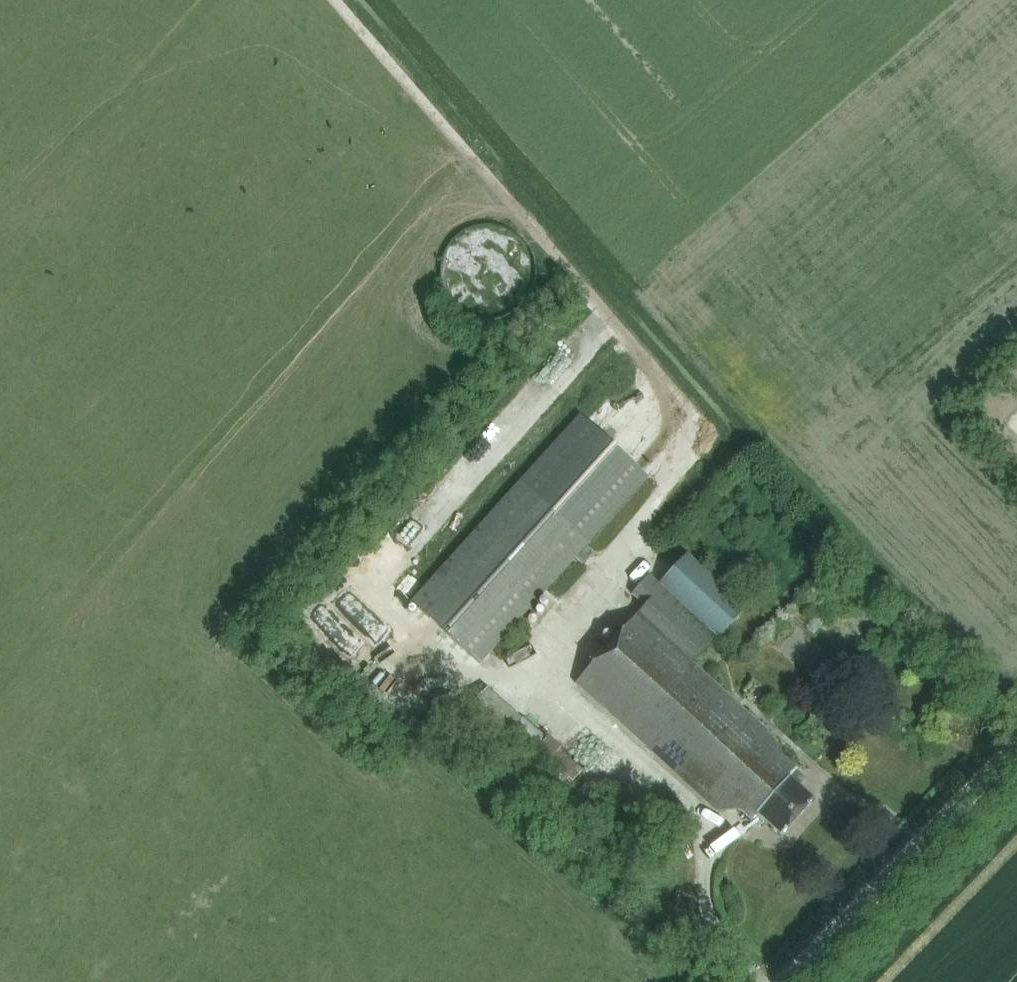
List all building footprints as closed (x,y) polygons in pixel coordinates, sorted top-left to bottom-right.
[(489,278),(463,277),(462,303),(504,306),(505,292),(488,291),(489,278)] [(581,415),(413,602),(481,663),(577,557),(586,547),(649,476),(581,415)] [(720,638),(747,609),(689,556),(661,584),(720,638)] [(646,606),(576,683),(729,823),(740,811),(752,821),(758,814),(781,836),(813,801),(799,788),(806,779),(797,771),(798,770),(776,750),(779,746),(767,734),(769,732),(692,662),(717,636),(650,575),(633,594),(646,606)] [(828,703),(819,694),(808,706),(817,715),(828,703)] [(523,721),(498,750),(558,802),(587,770),(527,717),(523,721)]
